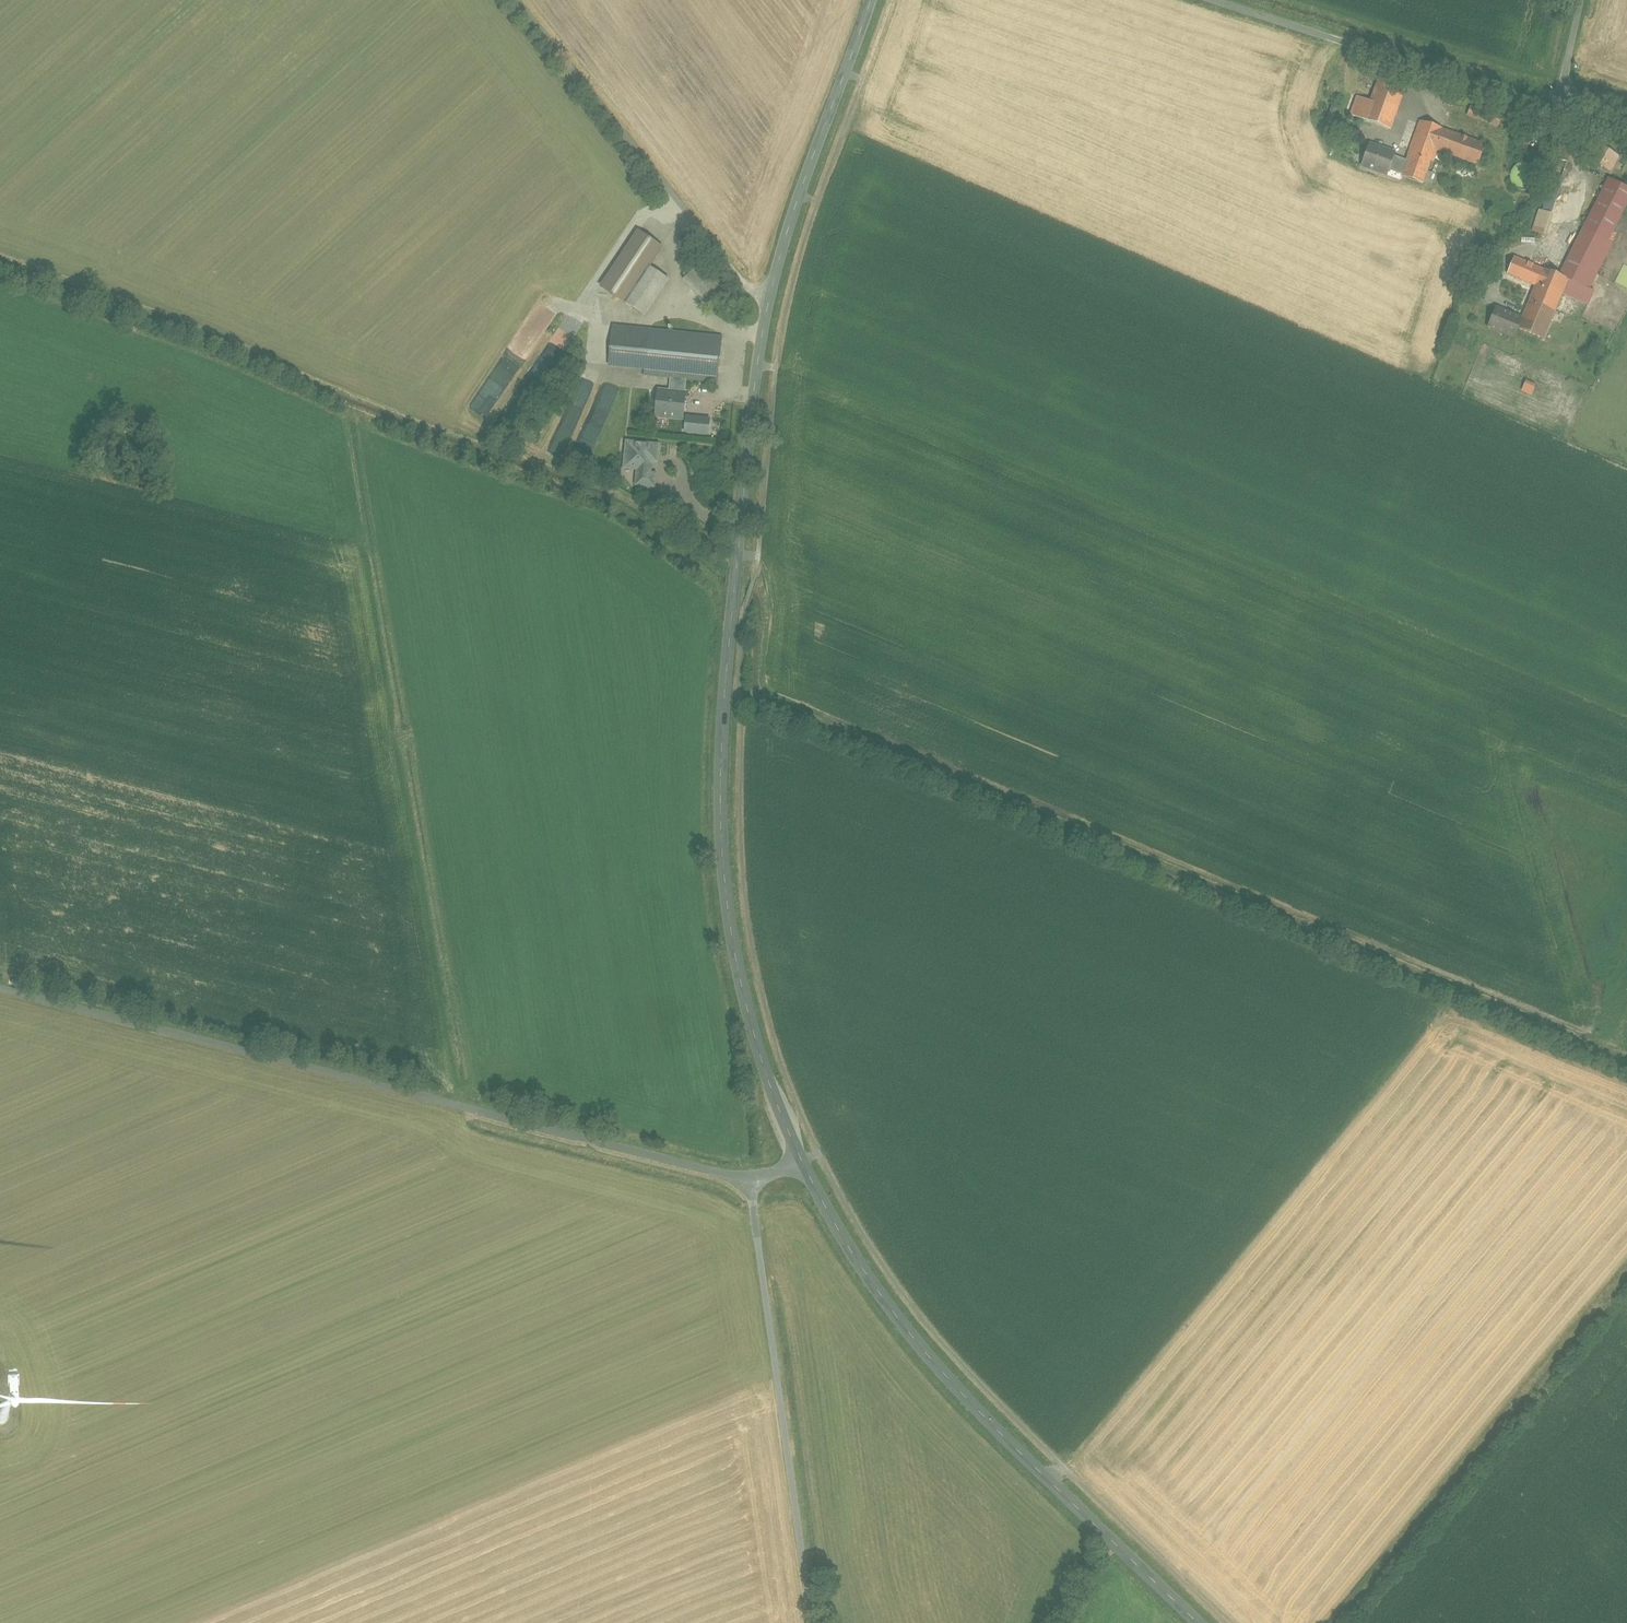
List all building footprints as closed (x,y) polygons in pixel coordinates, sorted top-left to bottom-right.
[(1349,114),(1392,129),(1407,85),(1380,76),(1371,101),(1356,95),(1349,114)] [(1446,96),(1444,104),(1462,109),(1464,102),(1446,96)] [(1332,101),(1326,120),(1334,123),(1340,103),(1336,102),(1332,101)] [(1472,105),(1467,115),(1497,127),(1501,117),(1472,105)] [(1486,142),(1420,120),(1408,158),(1404,170),(1402,176),(1426,184),(1437,151),(1479,165),(1486,142)] [(1522,136),(1518,147),(1532,152),(1536,141),(1522,136)] [(1392,166),(1396,154),(1397,152),(1369,143),(1361,167),(1389,176),(1392,166)] [(1602,166),(1612,172),(1622,155),(1611,149),(1602,166)] [(1392,166),(1404,170),(1408,158),(1396,154),(1392,166)] [(1609,241),(1626,207),(1626,186),(1609,177),(1584,225),(1583,228),(1609,241)] [(1545,232),(1556,200),(1551,198),(1546,197),(1535,229),(1545,232)] [(1609,241),(1583,228),(1559,275),(1571,280),(1591,289),(1595,281),(1614,244),(1609,241)] [(665,247),(639,229),(600,287),(646,317),(672,279),(652,266),(665,247)] [(1559,275),(1515,255),(1507,274),(1536,286),(1522,318),(1518,327),(1520,328),(1545,339),(1564,295),(1571,280),(1559,275)] [(689,278),(682,283),(703,310),(726,293),(705,266),(689,278)] [(1571,280),(1564,295),(1589,306),(1596,291),(1591,289),(1571,280)] [(1518,327),(1522,318),(1496,307),(1488,326),(1516,339),(1520,328),(1518,327)] [(718,381),(722,334),(614,325),(610,372),(669,377),(668,388),(657,388),(655,418),(683,420),(687,379),(718,381)] [(554,434),(571,441),(597,383),(580,376),(554,434)] [(1527,380),(1522,392),(1533,396),(1538,384),(1527,380)] [(711,416),(686,415),(685,433),(710,434),(711,416)] [(571,441),(554,434),(550,443),(567,450),(571,441)] [(656,486),(659,443),(624,441),(622,468),(637,469),(636,484),(656,486)]
